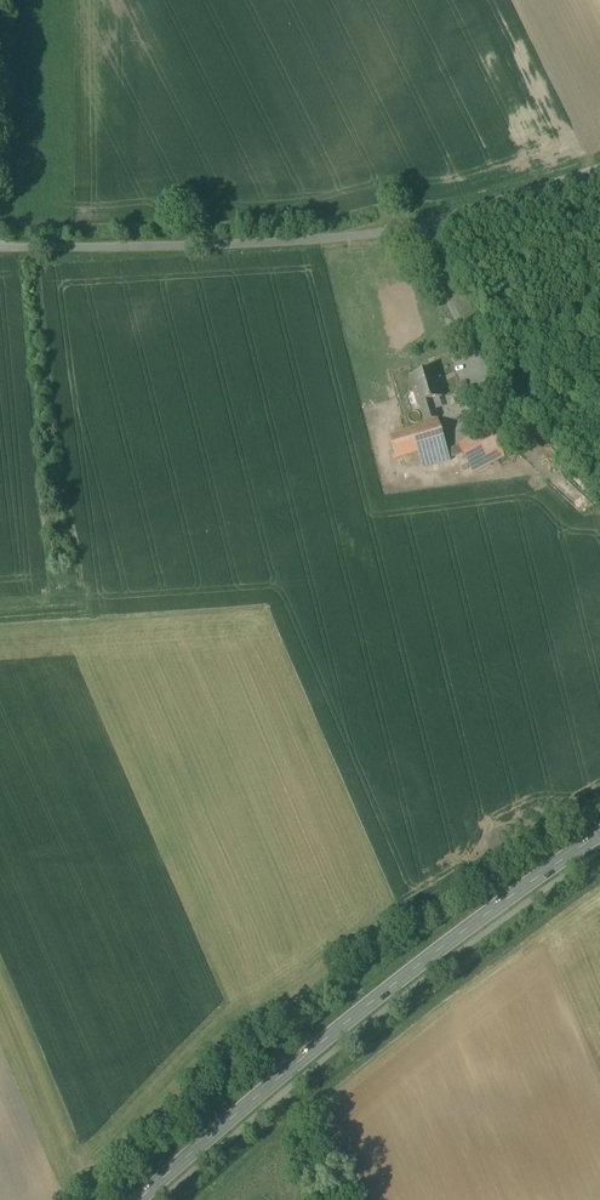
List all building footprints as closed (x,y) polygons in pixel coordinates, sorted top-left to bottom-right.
[(429,371),(404,378),(418,426),(436,422),(431,400),(437,398),(429,371)] [(418,426),(385,435),(392,462),(412,457),(416,473),(447,465),(436,422),(418,426)] [(504,447),(488,423),(454,446),(470,470),(504,447)]
